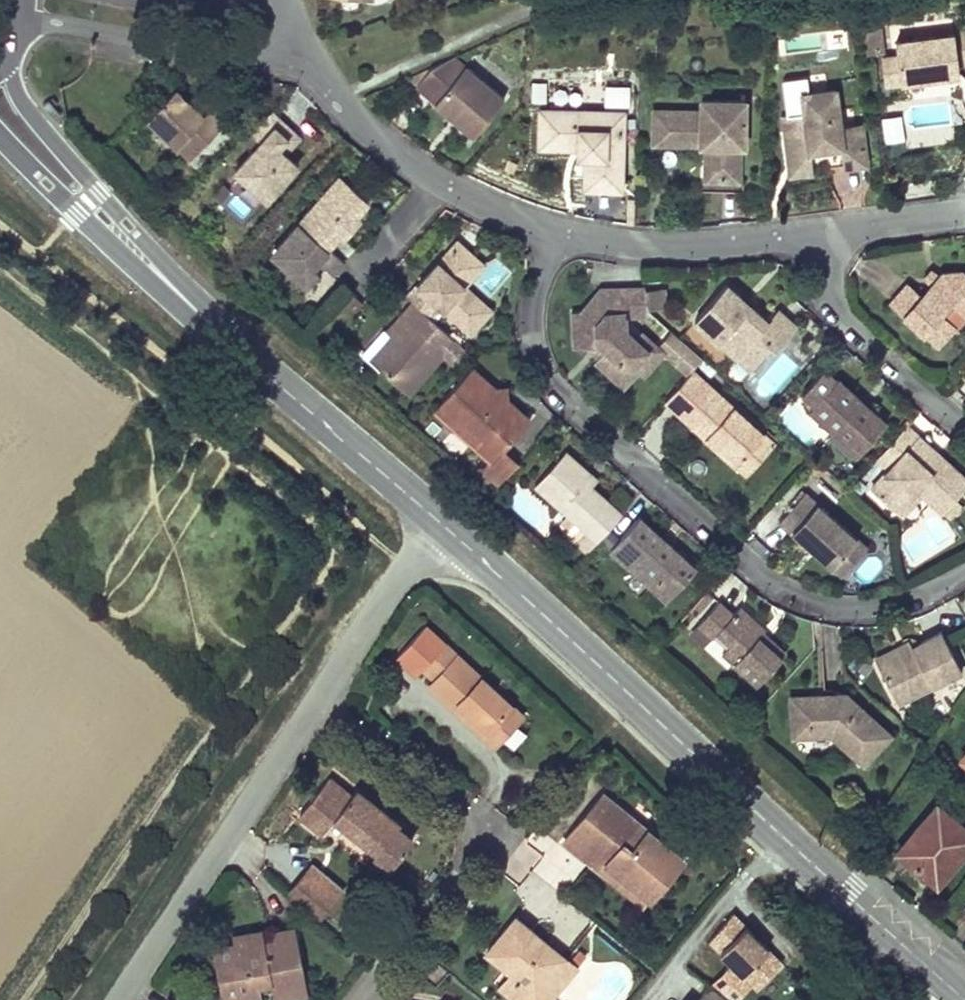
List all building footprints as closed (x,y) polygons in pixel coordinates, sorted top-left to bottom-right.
[(877,27),(862,29),(865,48),(880,47),(877,27)] [(953,34),(894,41),(896,57),(899,82),(936,77),(958,74),(953,34)] [(507,96),(456,54),(432,65),(416,82),(430,94),(451,111),(456,104),(467,114),(462,121),(476,133),(507,96)] [(899,82),(896,57),(881,59),(884,83),(899,82)] [(432,65),(409,75),(416,82),(432,65)] [(629,86),(605,87),(606,107),(630,106),(629,86)] [(192,104),(175,89),(148,118),(191,158),(225,122),(211,110),(205,116),(192,104)] [(803,126),(784,129),(787,153),(810,150),(841,146),(844,167),(867,164),(863,125),(841,128),(836,89),(799,94),(803,126)] [(198,98),(192,104),(205,116),(211,110),(205,104),(198,98)] [(744,101),(701,101),(700,112),(649,111),(648,143),(700,144),(699,178),(738,179),(739,145),(743,145),(744,101)] [(456,104),(451,111),(462,121),(467,114),(456,104)] [(541,109),(539,145),(566,146),(577,147),(589,147),(588,159),(587,187),(621,189),(624,132),(603,131),(604,113),(541,109)] [(262,142),(236,170),(248,181),(254,175),(275,192),(301,164),(290,153),(282,146),(296,131),(287,123),(274,112),(253,134),(262,142)] [(603,131),(624,132),(626,115),(604,113),(603,131)] [(881,115),(884,140),(904,138),(901,113),(881,115)] [(296,131),(282,146),(290,153),(303,138),(296,131)] [(589,147),(577,147),(576,158),(588,159),(589,147)] [(810,150),(787,153),(790,177),(803,175),(813,174),(810,150)] [(275,192),(254,175),(248,181),(269,199),(275,192)] [(347,189),(351,184),(344,177),(339,182),(347,189)] [(738,179),(699,178),(694,178),(694,191),(728,192),(743,192),(743,179),(738,179)] [(347,189),(339,182),(301,225),(326,246),(339,231),(346,230),(355,221),(355,213),(367,199),(351,184),(347,189)] [(634,197),(626,197),(625,223),(634,225),(634,197)] [(301,225),(274,255),(309,285),(320,273),(311,265),(316,258),(332,273),(343,262),(326,246),(301,225)] [(456,240),(418,282),(471,330),(486,313),(459,288),(464,282),(456,275),(473,255),(456,240)] [(456,275),(464,282),(482,262),(478,259),(473,255),(456,275)] [(497,291),(508,272),(492,262),(481,282),(497,291)] [(931,282),(938,275),(927,265),(920,271),(931,282)] [(961,270),(941,272),(938,275),(931,282),(935,286),(933,288),(926,288),(927,296),(925,298),(908,282),(900,291),(890,301),(938,343),(954,325),(945,318),(957,305),(964,312),(964,274),(961,270)] [(459,288),(486,313),(491,307),(464,282),(459,288)] [(788,320),(777,310),(767,321),(749,305),(744,311),(736,304),(742,298),(726,283),(693,319),(735,357),(742,349),(756,362),(770,347),(773,351),(796,327),(788,320)] [(662,287),(644,290),(647,309),(665,306),(662,287)] [(578,316),(568,318),(573,353),(587,351),(595,349),(600,354),(600,357),(597,361),(624,387),(637,372),(635,361),(646,349),(636,340),(625,330),(623,318),(641,315),(647,309),(644,290),(644,288),(599,294),(578,316)] [(749,305),(742,298),(736,304),(744,311),(749,305)] [(391,334),(381,345),(392,355),(380,369),(406,392),(445,350),(419,327),(429,316),(410,299),(400,311),(407,317),(391,334)] [(407,317),(400,311),(384,328),(391,334),(407,317)] [(636,340),(646,349),(635,361),(637,372),(642,378),(664,353),(642,333),(636,340)] [(392,355),(381,345),(368,359),(380,369),(392,355)] [(742,349),(735,357),(748,370),(756,362),(742,349)] [(749,386),(767,404),(802,369),(784,351),(749,386)] [(471,366),(436,405),(448,416),(455,408),(490,440),(483,447),(490,454),(494,456),(501,447),(529,417),(508,399),(504,403),(488,389),(492,385),(471,366)] [(762,432),(691,369),(663,400),(689,424),(704,437),(709,432),(719,441),(715,447),(734,464),(762,432)] [(813,403),(808,409),(858,453),(886,421),(855,394),(837,377),(831,383),(819,371),(800,392),(813,403)] [(509,380),(492,385),(488,389),(504,403),(508,399),(509,380)] [(490,440),(455,408),(448,416),(483,447),(490,440)] [(876,457),(887,466),(867,487),(891,508),(911,487),(920,495),(941,515),(964,487),(964,479),(953,468),(938,454),(931,461),(912,442),(918,435),(905,424),(876,457)] [(719,441),(709,432),(704,437),(715,447),(719,441)] [(762,432),(734,464),(745,474),(773,442),(762,432)] [(938,454),(918,435),(912,442),(931,461),(938,454)] [(501,447),(494,456),(490,454),(486,460),(493,466),(506,451),(501,447)] [(563,450),(533,483),(584,529),(596,539),(620,512),(589,485),(581,477),(586,470),(576,461),(563,450)] [(493,466),(486,460),(481,465),(499,481),(517,461),(506,451),(493,466)] [(596,478),(586,470),(581,477),(589,485),(596,478)] [(806,484),(780,512),(810,541),(839,568),(865,540),(806,484)] [(911,487),(891,508),(901,516),(920,495),(911,487)] [(637,516),(610,546),(666,596),(693,567),(659,536),(637,516)] [(596,539),(584,529),(573,542),(584,553),(596,539)] [(717,599),(699,621),(714,633),(717,629),(730,640),(721,650),(759,684),(782,657),(758,636),(766,628),(750,614),(738,603),(732,611),(717,599)] [(909,645),(875,662),(894,702),(958,669),(939,630),(909,645)] [(872,656),(875,662),(909,645),(906,639),(896,644),(872,656)] [(507,706),(441,644),(421,665),(436,678),(426,689),(450,710),(457,703),(485,731),(507,706)] [(790,696),(792,736),(832,734),(864,763),(890,734),(846,694),(828,695),(790,696)] [(490,747),(518,715),(507,706),(485,731),(457,703),(450,710),(476,734),(490,747)] [(356,796),(331,777),(305,810),(317,820),(329,830),(341,815),(381,848),(379,851),(397,866),(417,839),(402,826),(405,822),(362,788),(356,796)] [(683,860),(603,795),(563,845),(589,866),(596,856),(651,900),(683,860)] [(896,851),(914,865),(935,883),(964,847),(964,827),(937,803),(896,851)] [(334,898),(344,886),(315,862),(306,874),(334,898)] [(291,892),(319,916),(334,898),(306,874),(291,892)] [(517,919),(487,955),(510,974),(517,980),(506,994),(512,999),(534,999),(536,998),(547,984),(558,992),(577,969),(571,964),(564,957),(546,960),(540,955),(548,944),(517,919)] [(728,922),(706,949),(757,991),(779,964),(728,922)] [(243,937),(215,942),(224,996),(262,990),(260,977),(272,975),(273,983),(287,980),(288,987),(306,984),(295,923),(277,926),(279,935),(267,937),(268,944),(252,946),(252,942),(244,943),(243,937)] [(267,937),(265,924),(253,926),(241,928),(243,937),(244,943),(252,942),(252,946),(268,944),(267,937)] [(564,957),(548,944),(540,955),(546,960),(564,957)] [(586,959),(580,953),(571,964),(577,969),(586,959)] [(517,980),(510,974),(498,988),(506,994),(517,980)] [(307,991),(306,984),(288,987),(287,980),(273,983),(276,996),(307,991)] [(547,984),(536,998),(538,999),(551,999),(558,992),(547,984)] [(710,984),(697,999),(730,999),(710,984)]
